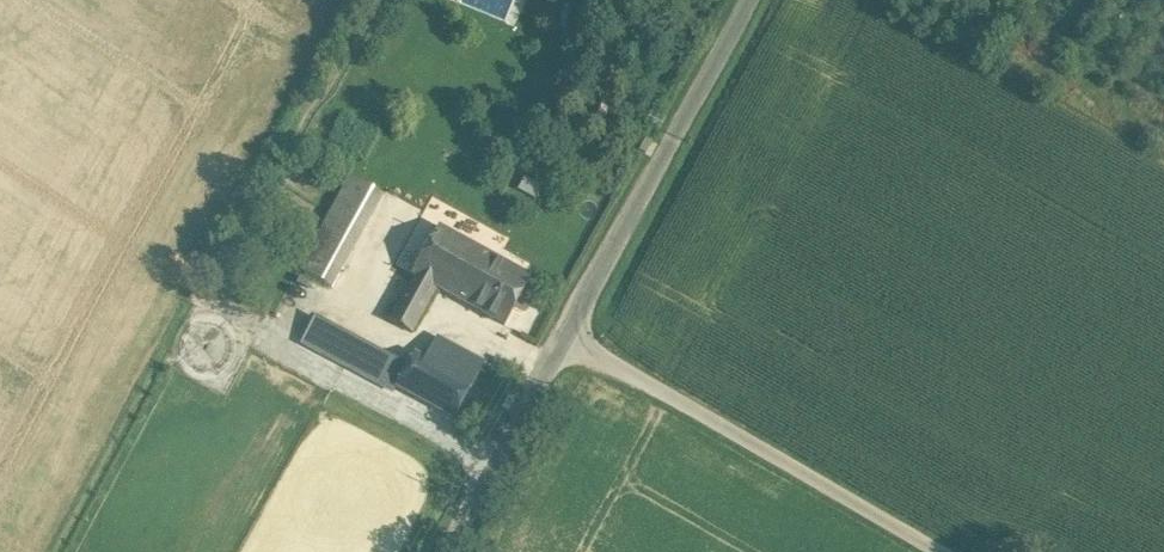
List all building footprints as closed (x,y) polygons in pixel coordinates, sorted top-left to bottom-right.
[(349,177),(298,269),(332,288),(382,195),(349,177)] [(480,250),(438,227),(412,275),(436,289),(454,298),(480,250)] [(530,278),(480,250),(454,298),(504,326),(530,278)] [(436,289),(412,275),(388,319),(412,333),(436,289)] [(353,339),(314,318),(301,342),(340,363),(353,339)] [(436,338),(425,359),(413,353),(406,367),(395,387),(453,418),(483,363),(436,338)] [(388,358),(353,339),(340,363),(375,382),(388,358)] [(406,367),(388,358),(375,382),(393,391),(395,387),(406,367)]
